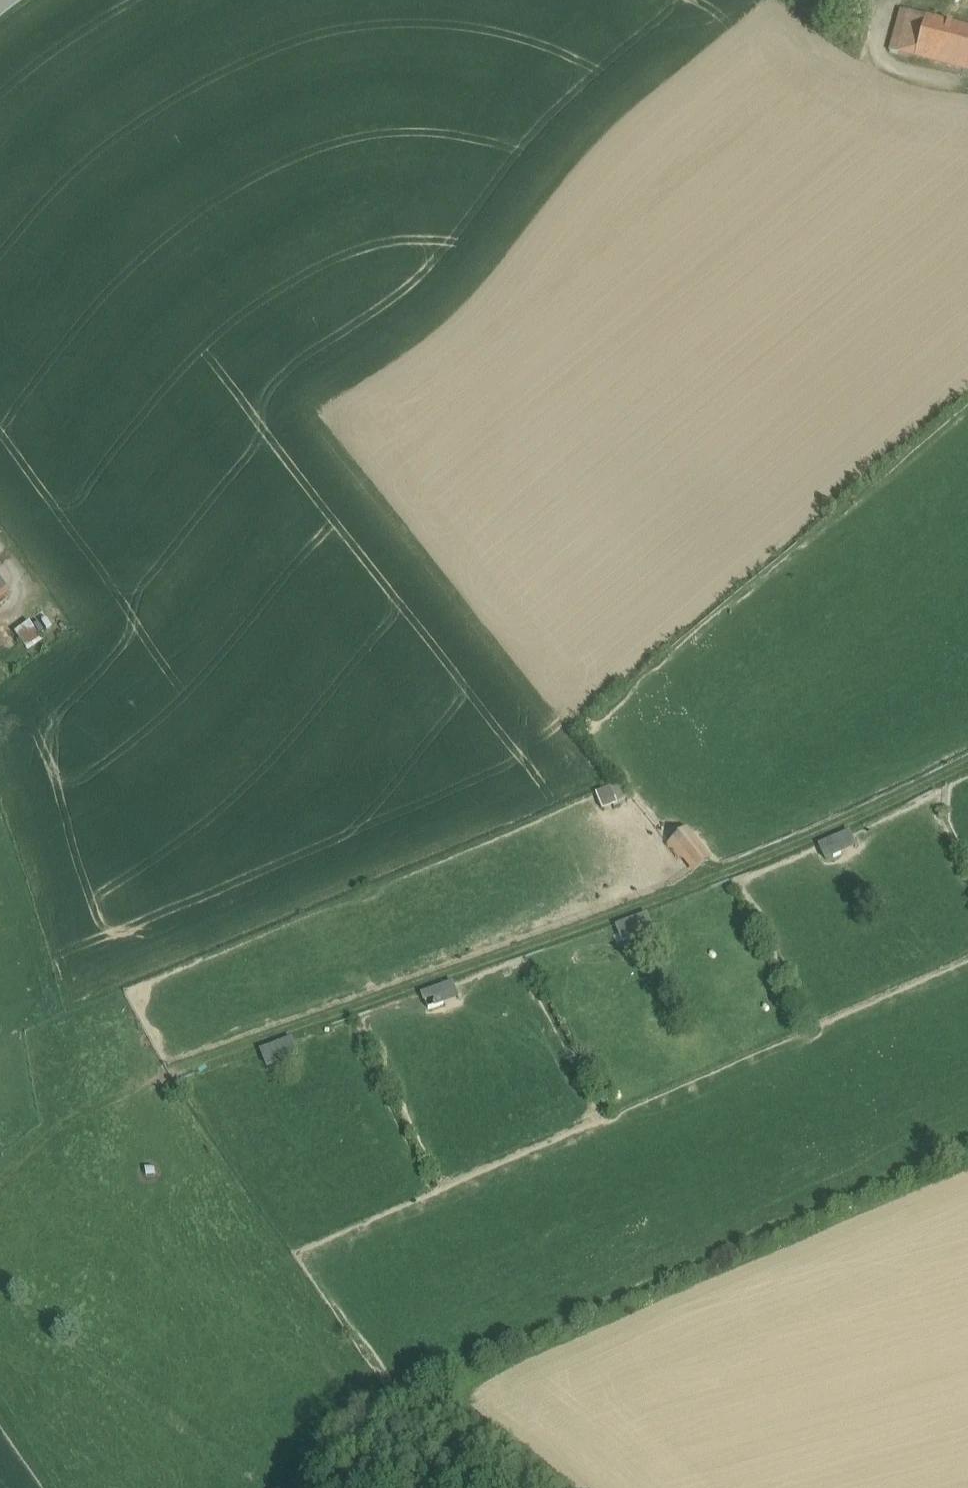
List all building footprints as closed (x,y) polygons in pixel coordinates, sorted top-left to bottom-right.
[(926,18),(901,11),(890,53),(915,59),(926,18)] [(926,18),(915,59),(967,73),(967,29),(926,18)] [(16,635),(26,650),(41,640),(31,625),(16,635)] [(600,803),(626,793),(617,782),(595,791),(600,803)] [(687,827),(666,845),(694,876),(714,857),(687,827)] [(818,846),(826,863),(858,848),(850,832),(818,846)] [(614,921),(620,939),(653,927),(647,909),(614,921)] [(420,992),(426,1009),(459,997),(452,980),(420,992)] [(260,1051),(267,1069),(299,1056),(292,1039),(260,1051)]
